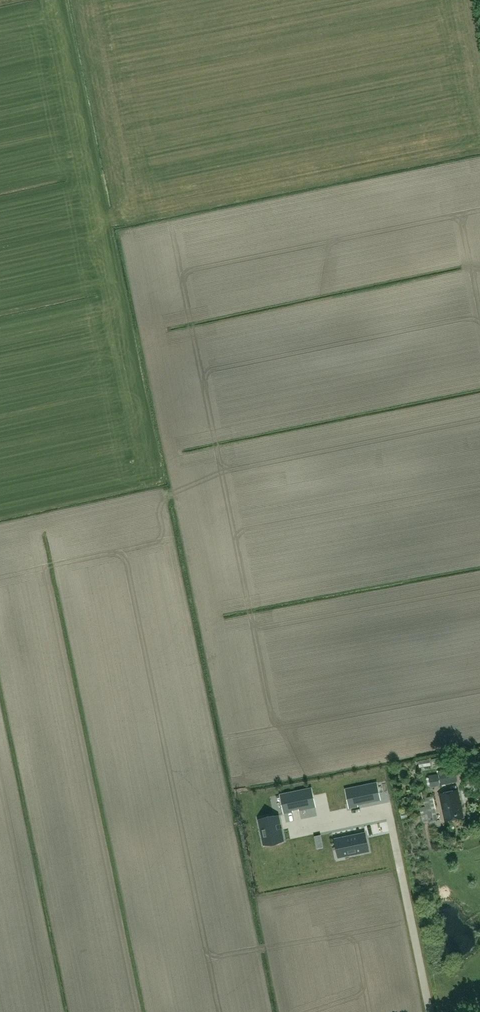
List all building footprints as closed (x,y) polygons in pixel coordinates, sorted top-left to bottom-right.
[(457,781),(455,769),(439,772),(441,784),(457,781)] [(373,801),(369,784),(346,789),(349,808),(358,806),(357,804),(373,801)] [(312,788),(281,794),(284,813),(293,811),(293,809),(299,808),(299,810),(316,807),(312,788)] [(464,817),(458,790),(440,794),(445,821),(464,817)] [(429,822),(437,820),(432,796),(424,798),(426,806),(420,808),(423,823),(429,822)] [(271,817),(266,818),(267,818),(259,820),(263,838),(264,844),(271,843),(284,840),(279,816),(271,817)] [(339,857),(345,856),(367,851),(363,833),(335,839),(338,849),(339,857)]
